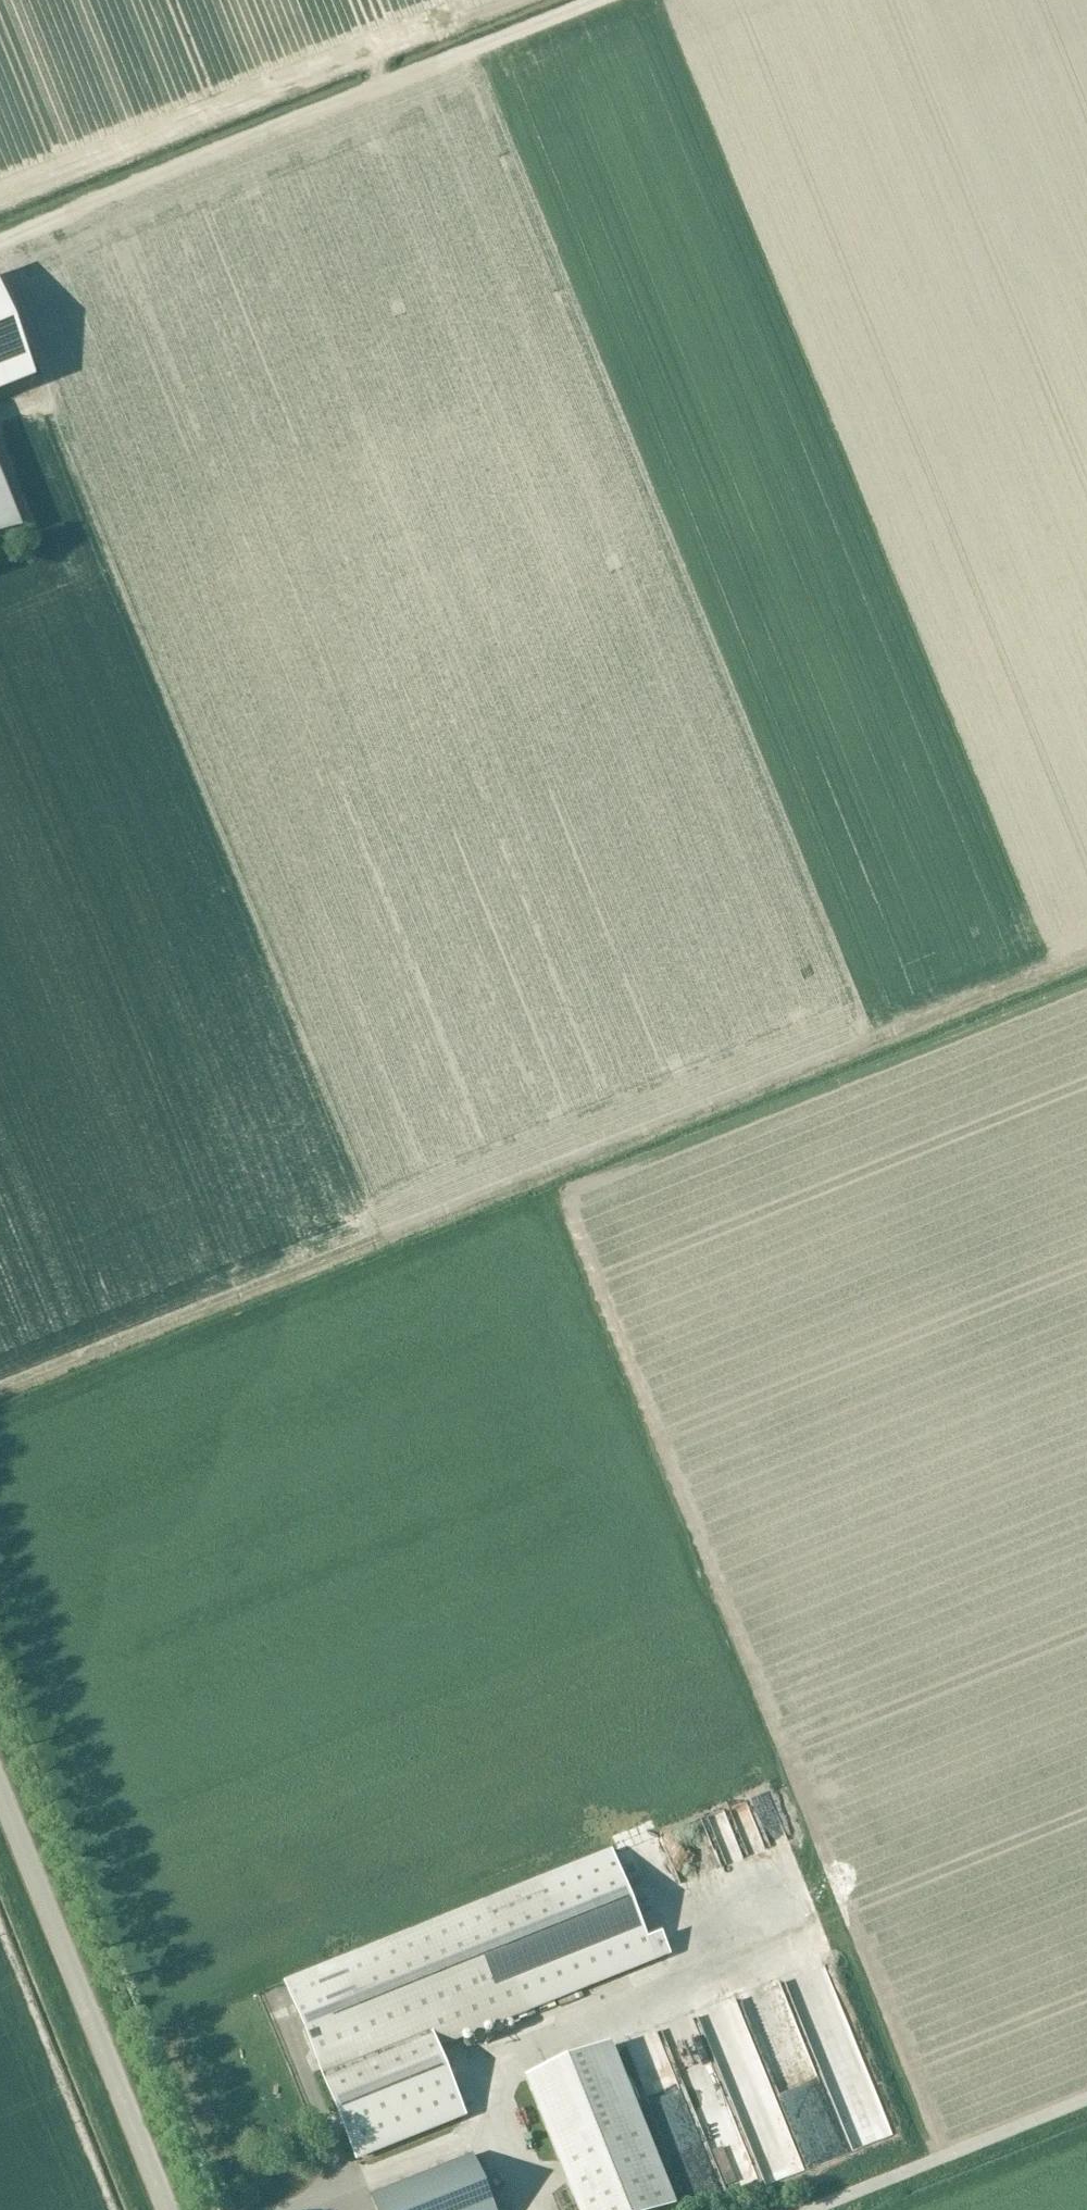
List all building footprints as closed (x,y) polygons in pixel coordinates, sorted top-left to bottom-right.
[(33,385),(0,301),(0,398),(33,385)] [(21,536),(0,483),(0,544),(21,536)] [(740,1795),(764,1863),(774,1860),(782,1881),(789,1878),(758,1789),(740,1795)] [(712,1812),(700,1816),(711,1849),(723,1845),(712,1812)] [(658,1854),(675,1846),(669,1832),(651,1840),(658,1854)] [(669,1952),(665,1940),(650,1946),(613,1855),(352,1960),(350,1958),(287,1983),(356,2157),(465,2113),(438,2045),(669,1952)] [(582,2209),(670,2209),(679,2206),(616,2044),(531,2077),(582,2209)] [(709,2183),(743,2172),(707,2071),(674,2082),(709,2183)] [(476,2155),(374,2195),(379,2209),(498,2209),(476,2155)] [(683,2174),(682,2187),(697,2188),(697,2174),(683,2174)]
